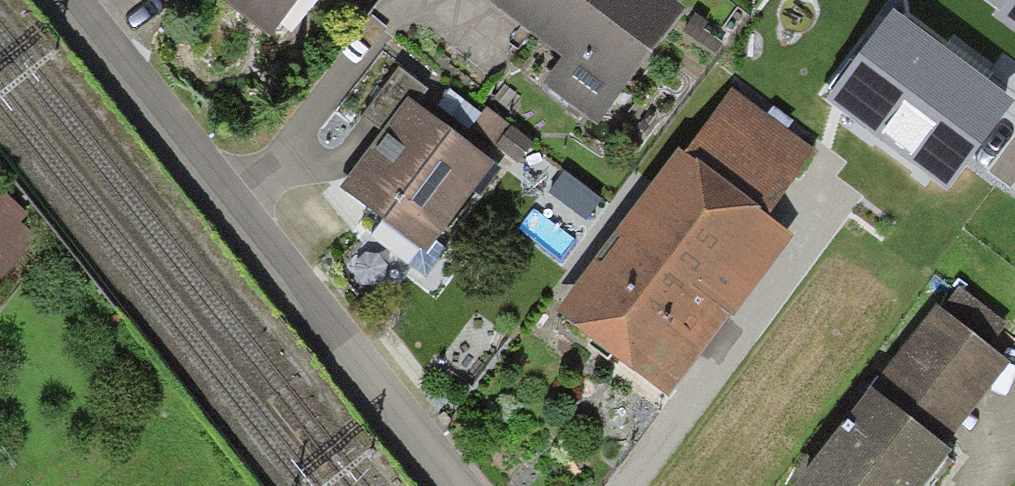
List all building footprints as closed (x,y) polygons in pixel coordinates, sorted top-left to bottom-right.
[(268,41),(301,0),(218,0),(268,41)] [(670,0),(495,0),(490,5),(562,61),(542,86),(595,127),(685,12),(670,0)] [(1014,26),(1014,0),(980,0),(1014,26)] [(1012,110),(894,18),(832,96),(950,188),(1012,110)] [(362,119),(382,134),(407,100),(416,107),(427,91),(398,70),(362,119)] [(730,94),(684,160),(767,218),(813,152),(730,94)] [(416,107),(407,100),(382,134),(339,192),(426,256),(493,164),(416,107)] [(532,144),(511,128),(497,148),(518,163),(532,144)] [(684,160),(679,153),(556,313),(668,399),(721,331),(791,239),(767,218),(684,160)] [(36,236),(20,224),(28,214),(0,192),(0,281),(36,236)] [(579,210),(560,196),(546,216),(565,230),(579,210)] [(942,316),(989,350),(1007,325),(960,291),(942,316)] [(872,393),(946,450),(1011,365),(989,350),(942,316),(933,311),(872,393)] [(872,393),(799,485),(927,485),(937,473),(952,455),(946,450),(872,393)]
